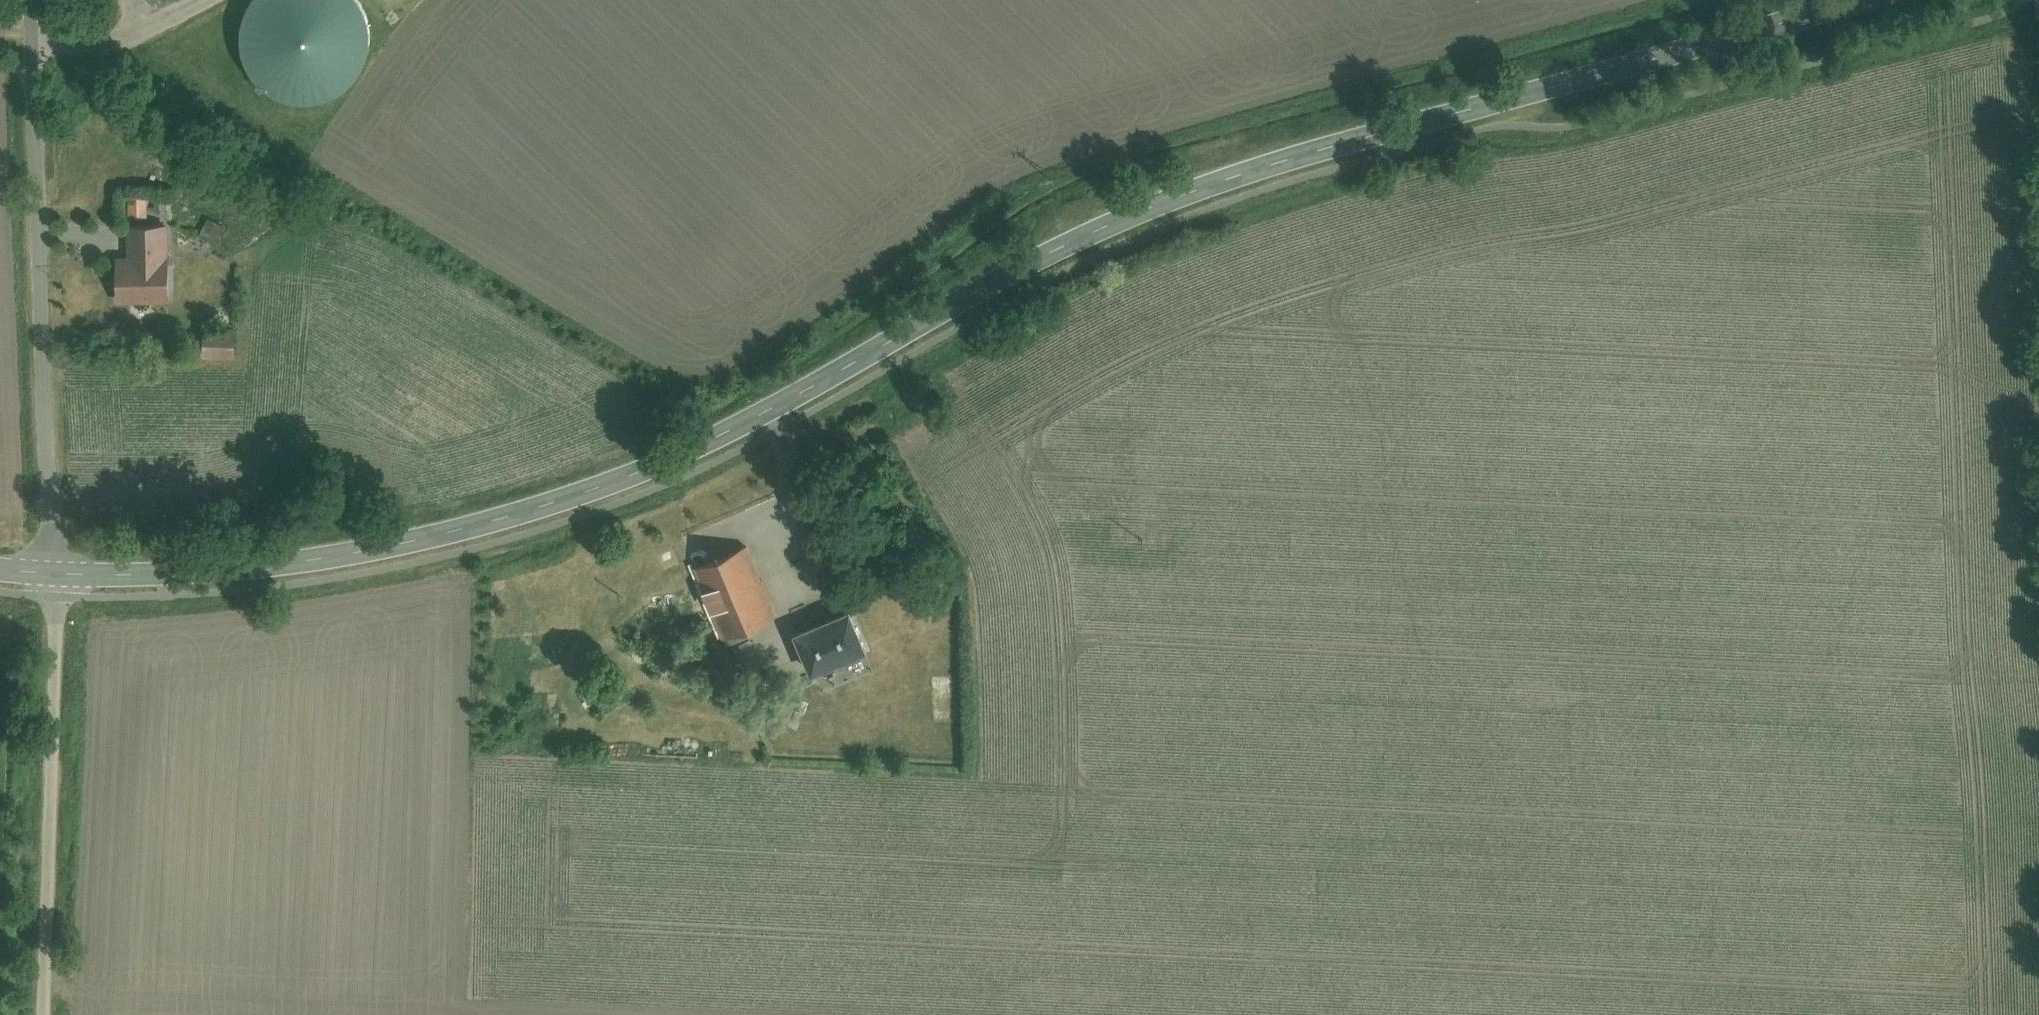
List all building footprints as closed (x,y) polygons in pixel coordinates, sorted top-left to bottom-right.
[(165,305),(162,226),(123,228),(124,258),(113,258),(115,307),(165,305)] [(197,334),(197,358),(230,358),(230,334),(197,334)] [(695,566),(723,635),(772,615),(743,546),(695,566)] [(785,635),(801,676),(855,654),(839,614),(785,635)]
